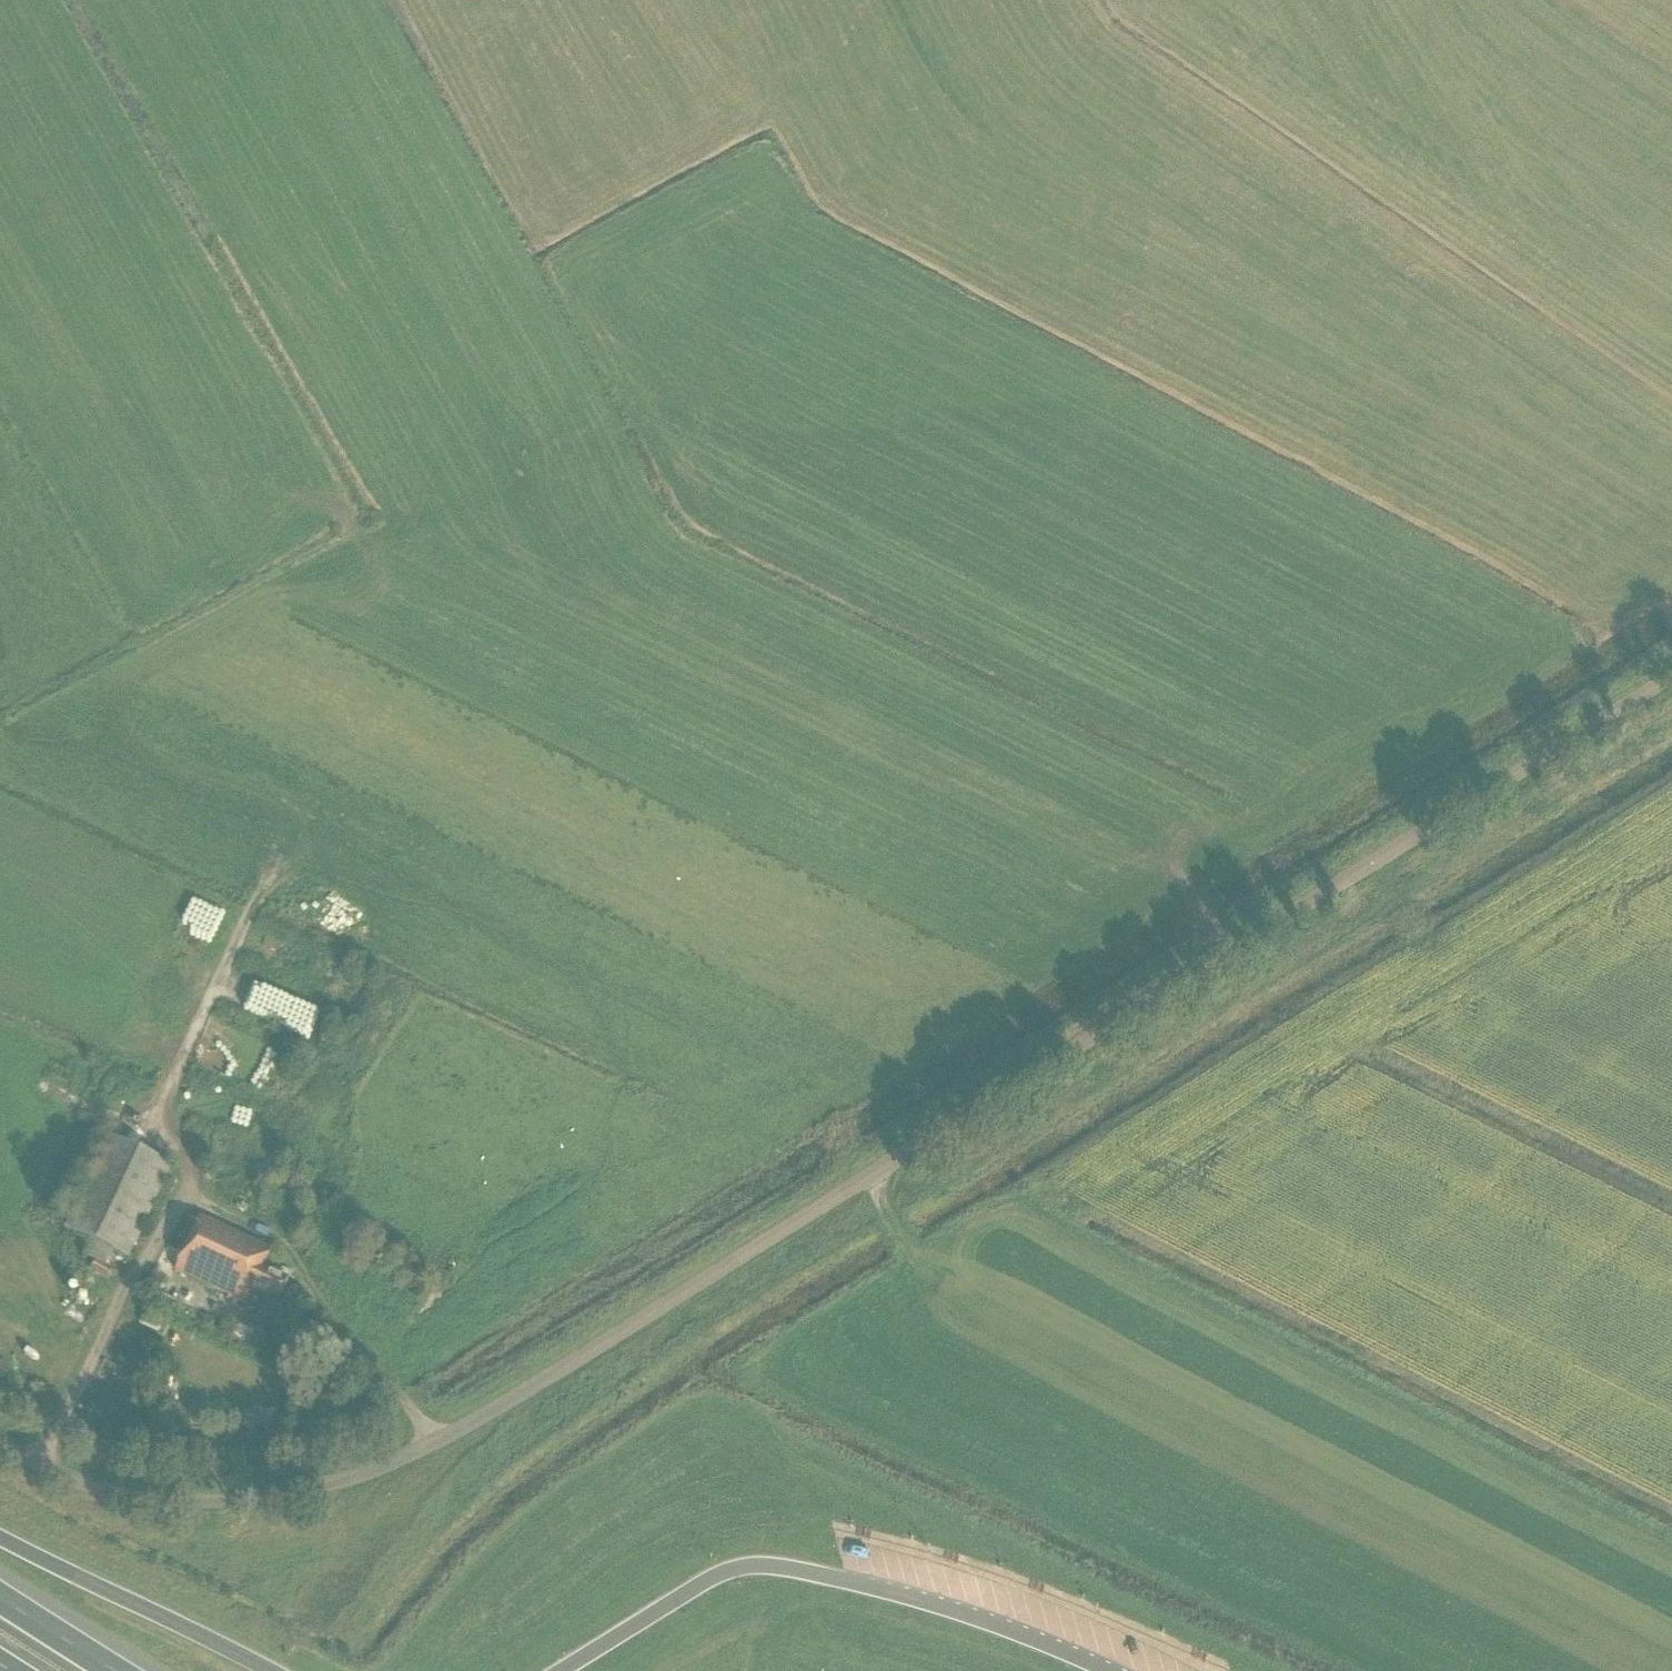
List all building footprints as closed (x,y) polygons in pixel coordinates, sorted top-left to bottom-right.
[(128,1260),(171,1168),(109,1139),(66,1231),(93,1244),(86,1258),(94,1261),(106,1267),(112,1253),(128,1260)] [(202,1219),(192,1240),(177,1272),(246,1304),(252,1292),(276,1304),(288,1281),(263,1269),(272,1252),(202,1219)] [(106,1267),(94,1261),(89,1271),(106,1279),(111,1269),(106,1267)] [(146,1287),(159,1292),(166,1277),(153,1271),(146,1287)]
